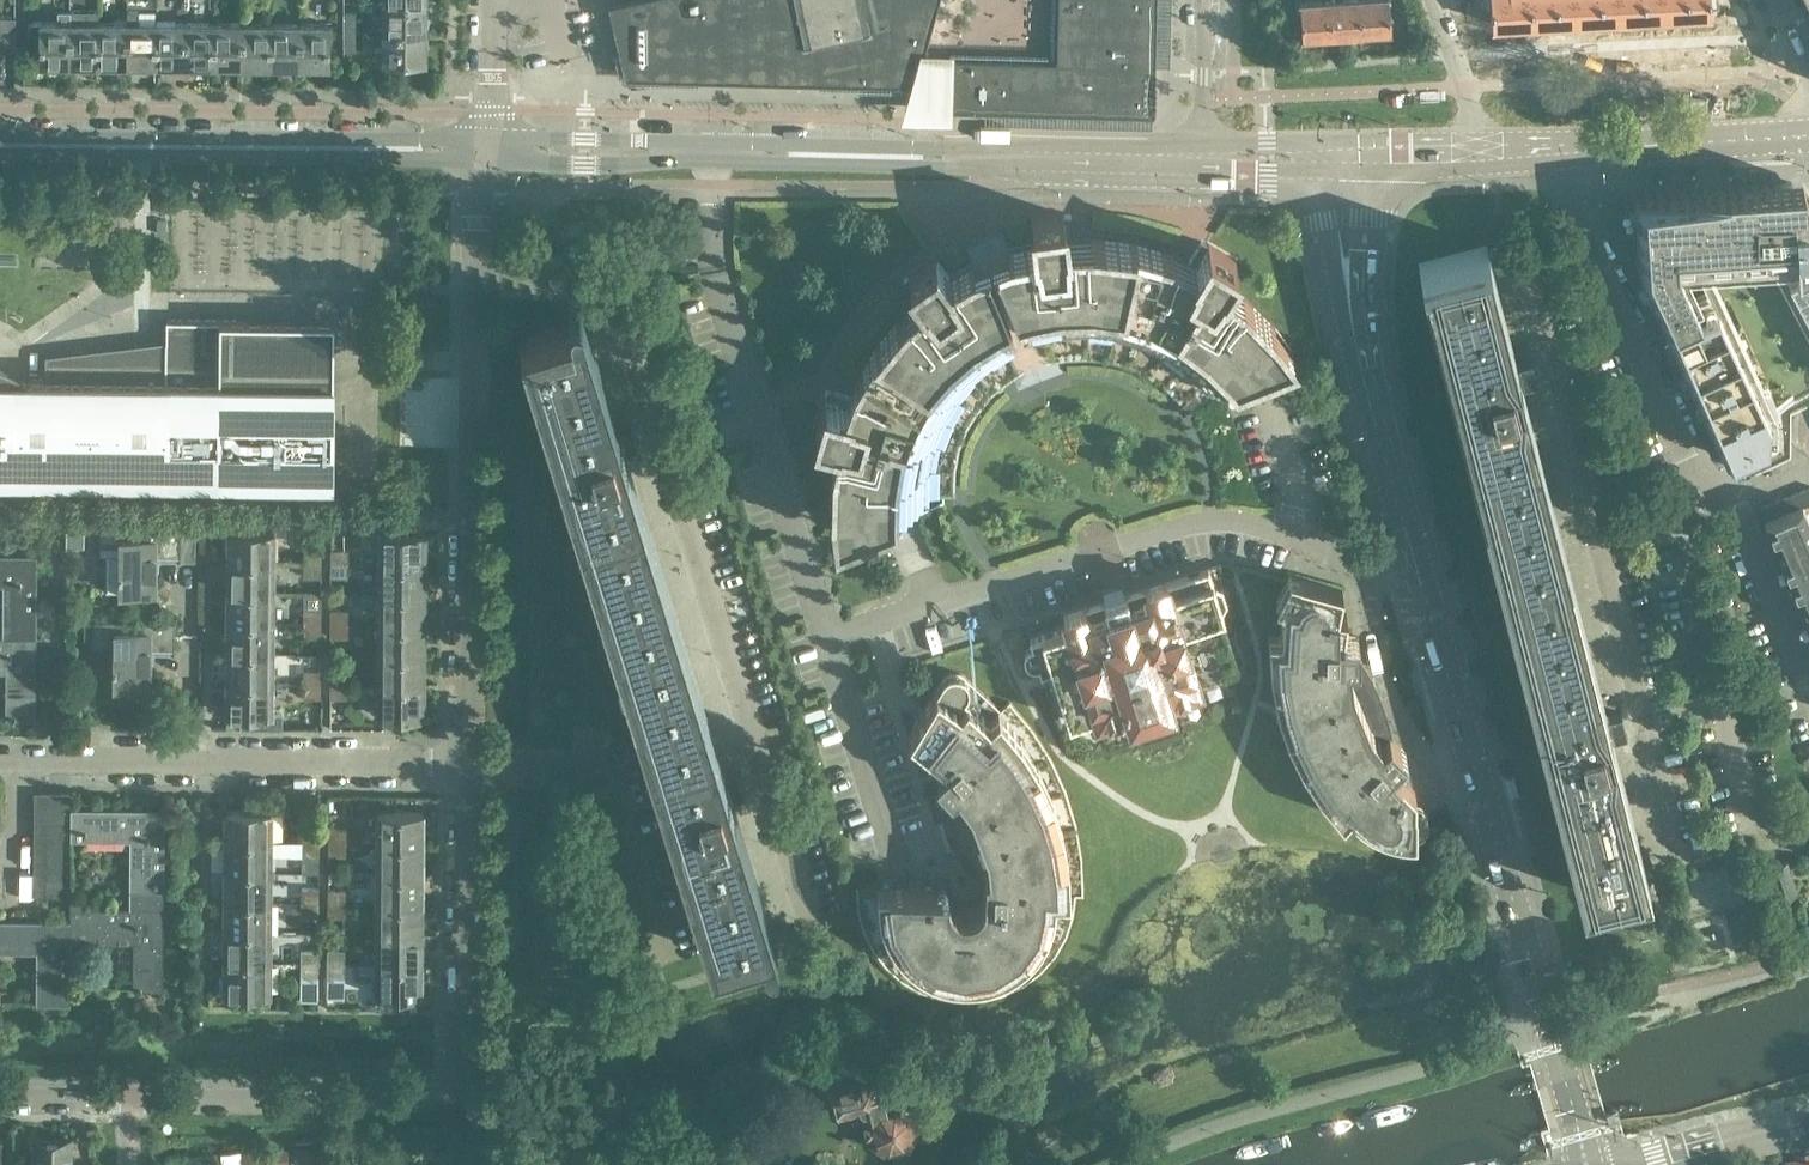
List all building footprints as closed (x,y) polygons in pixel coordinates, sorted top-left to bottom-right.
[(608,4),(624,76),(914,83),(937,0),(627,0),(608,4)] [(1153,113),(1156,0),(1058,0),(1057,61),(996,60),(950,58),(949,90),(948,107),(1153,113)] [(1330,0),(1321,0),(1300,1),(1303,35),(1332,33),(1330,0)] [(1359,0),(1330,0),(1332,33),(1361,31),(1359,0)] [(1361,31),(1390,29),(1388,0),(1359,0),(1361,31)] [(1483,8),(1490,8),(1491,24),(1709,12),(1709,7),(1716,6),(1716,0),(1483,0),(1483,8)] [(383,31),(425,31),(425,2),(383,2),(383,31)] [(69,10),(69,22),(69,63),(97,64),(98,22),(98,10),(69,10)] [(342,12),(342,31),(355,31),(355,11),(342,12)] [(27,42),(39,43),(39,63),(69,63),(69,22),(27,22),(27,42)] [(97,64),(126,64),(126,22),(98,22),(97,64)] [(126,64),(154,64),(155,23),(126,22),(126,64)] [(154,64),(183,64),(183,23),(155,23),(154,64)] [(212,65),(212,23),(183,23),(183,64),(212,65)] [(212,65),(240,65),(241,23),(212,23),(212,65)] [(269,24),(241,23),(240,65),(269,65),(269,24)] [(269,65),(297,65),(298,24),(269,24),(269,65)] [(298,24),(297,65),(327,66),(327,24),(298,24)] [(355,51),(355,31),(342,31),(342,51),(355,51)] [(383,31),(383,61),(407,61),(407,66),(422,66),(422,62),(425,62),(425,31),(383,31)] [(1633,193),(1638,266),(1727,457),(1767,439),(1768,411),(1808,390),(1808,193),(1803,181),(1633,193)] [(1007,383),(1030,370),(1066,360),(1088,359),(1110,362),(1148,377),(1166,389),(1181,404),(1178,407),(1184,413),(1201,399),(1196,393),(1207,384),(1293,350),(1273,328),(1275,326),(1245,295),(1224,281),(1236,260),(1209,243),(1208,245),(1202,241),(1190,261),(1173,253),(1133,241),(1092,236),(1074,237),(1071,214),(1064,215),(1063,213),(1031,218),(1034,242),(1008,247),(972,261),(949,276),(935,256),(909,275),(910,276),(904,280),(918,299),(904,311),(877,343),(856,379),(850,396),(827,389),(825,397),(815,427),(838,434),(833,459),(832,502),(836,532),(865,523),(865,524),(878,520),(877,519),(955,496),(955,472),(959,452),(967,432),(973,421),(995,394),(1007,383)] [(1487,248),(1487,246),(1421,264),(1422,266),(1424,265),(1582,887),(1579,888),(1579,890),(1645,874),(1644,872),(1642,872),(1607,738),(1625,734),(1619,711),(1601,715),(1517,387),(1534,383),(1528,361),(1511,366),(1484,249),(1487,248)] [(583,317),(582,314),(519,333),(520,336),(523,335),(711,949),(709,950),(709,952),(774,933),(773,931),(770,932),(730,800),(744,796),(737,773),(723,777),(624,452),(637,448),(630,424),(616,429),(580,318),(583,317)] [(9,473),(9,478),(150,478),(150,471),(167,471),(167,479),(333,480),(334,370),(334,347),(334,320),(248,319),(166,318),(166,339),(45,354),(45,378),(28,378),(27,377),(22,373),(16,369),(10,366),(4,364),(0,362),(0,473),(9,473)] [(1800,490),(1805,502),(1808,500),(1808,486),(1800,490)] [(1805,502),(1800,490),(1793,494),(1797,505),(1801,503),(1805,502)] [(1793,494),(1784,497),(1789,508),(1797,505),(1793,494)] [(1789,508),(1784,497),(1776,501),(1781,512),(1789,508)] [(1776,501),(1768,504),(1772,515),(1781,512),(1776,501)] [(1808,566),(1808,523),(1801,503),(1797,505),(1789,508),(1781,512),(1772,515),(1764,519),(1787,575),(1808,566)] [(1772,515),(1768,504),(1759,508),(1764,519),(1772,515)] [(84,523),(65,522),(65,546),(84,546),(84,523)] [(154,555),(179,556),(178,560),(180,560),(180,528),(98,527),(98,553),(120,554),(119,571),(117,571),(117,577),(119,577),(119,591),(154,591),(154,555)] [(227,530),(227,562),(273,562),(273,531),(227,530)] [(379,563),(425,564),(425,533),(379,532),(379,563)] [(304,549),(304,563),(321,563),(321,548),(304,549)] [(330,548),(330,563),(347,562),(347,548),(330,548)] [(0,553),(0,583),(8,583),(8,634),(34,634),(35,553),(0,553)] [(273,562),(227,562),(226,592),(273,592),(273,562)] [(347,577),(347,562),(330,563),(330,577),(347,577)] [(321,577),(321,563),(304,563),(304,577),(321,577)] [(379,563),(378,594),(425,594),(425,564),(379,563)] [(1787,575),(1808,629),(1808,566),(1787,575)] [(1028,637),(1030,644),(1027,645),(1024,648),(1023,650),(1022,653),(1022,656),(1023,658),(1024,661),(1026,663),(1031,665),(1036,665),(1039,671),(1050,668),(1068,719),(1093,711),(1095,718),(1099,717),(1100,718),(1109,721),(1121,717),(1126,708),(1129,714),(1131,713),(1146,714),(1155,711),(1160,708),(1164,703),(1169,701),(1167,695),(1169,694),(1176,699),(1190,694),(1194,686),(1199,684),(1199,682),(1234,670),(1237,664),(1219,608),(1223,600),(1218,586),(1212,584),(1207,567),(1165,580),(1165,581),(1063,613),(1066,625),(1028,637)] [(1286,576),(1287,577),(1274,602),(1282,604),(1279,636),(1267,636),(1269,671),(1270,671),(1275,700),(1274,700),(1275,701),(1285,733),(1300,764),(1301,764),(1317,788),(1317,789),(1341,816),(1341,815),(1348,809),(1355,815),(1361,820),(1370,825),(1378,828),(1381,821),(1413,821),(1413,791),(1389,768),(1404,753),(1399,748),(1387,735),(1377,718),(1375,719),(1371,721),(1355,682),(1360,681),(1361,681),(1357,660),(1357,643),(1357,636),(1342,636),(1342,632),(1344,613),(1335,611),(1340,588),(1297,576),(1297,578),(1288,574),(1286,576)] [(273,592),(226,592),(226,622),(272,622),(273,592)] [(378,594),(378,624),(424,624),(425,594),(378,594)] [(303,609),(303,623),(321,623),(321,608),(303,609)] [(329,609),(329,623),(346,623),(346,609),(329,609)] [(149,647),(173,648),(173,652),(174,652),(175,620),(93,619),(92,645),(114,646),(114,662),(111,662),(111,668),(114,669),(113,682),(148,683),(149,647)] [(272,653),(272,622),(226,622),(226,652),(272,653)] [(321,637),(321,623),(303,623),(303,637),(321,637)] [(346,637),(346,623),(329,623),(329,637),(346,637)] [(424,624),(378,624),(378,654),(424,655),(424,624)] [(0,634),(0,660),(6,661),(6,716),(34,716),(34,634),(8,634),(0,634)] [(226,652),(225,682),(272,683),(272,653),(226,652)] [(378,654),(377,684),(423,685),(424,655),(378,654)] [(303,670),(303,684),(320,684),(320,670),(303,670)] [(328,670),(328,684),(346,684),(346,670),(328,670)] [(947,888),(880,886),(854,884),(856,907),(862,928),(872,947),(885,964),(901,978),(919,989),(940,996),(961,999),(983,997),(1003,992),(1023,982),(1040,969),(1054,953),(1065,934),(1071,913),(1074,893),(1082,893),(1082,891),(1080,857),(1074,823),(1064,790),(1050,758),(1031,728),(1008,702),(999,710),(961,674),(958,673),(955,672),(951,672),(947,673),(945,675),(943,677),(941,678),(923,708),(909,731),(908,733),(910,735),(940,760),(941,759),(944,763),(934,772),(939,777),(939,778),(942,781),(941,791),(940,803),(941,812),(942,820),(952,820),(961,843),(953,850),(956,855),(968,868),(983,881),(983,892),(982,896),(980,899),(978,902),(976,904),(973,906),(968,908),(965,908),(961,907),(958,906),(955,905),(952,903),(949,899),(948,896),(947,893),(947,890),(947,888)] [(272,683),(225,682),(225,714),(271,714),(272,683)] [(320,698),(320,684),(303,684),(303,698),(320,698)] [(346,698),(346,684),(328,684),(329,698),(346,698)] [(423,685),(377,684),(377,715),(423,716),(423,685)] [(39,808),(70,809),(70,806),(70,792),(39,792),(39,808)] [(70,809),(70,824),(70,835),(135,836),(135,888),(161,888),(161,807),(70,806),(70,809)] [(39,823),(70,824),(70,809),(39,808),(39,823)] [(224,809),(224,841),(271,841),(271,810),(224,809)] [(375,810),(375,842),(422,842),(422,811),(375,810)] [(70,839),(70,835),(70,824),(39,823),(38,838),(70,839)] [(319,827),(302,827),(302,841),(318,841),(319,827)] [(327,827),(327,841),(344,841),(344,827),(327,827)] [(38,838),(38,853),(70,853),(70,839),(38,838)] [(271,872),(271,841),(224,841),(223,871),(271,872)] [(318,841),(302,841),(302,855),(318,855),(318,841)] [(344,855),(344,841),(327,841),(327,855),(344,855)] [(422,842),(375,842),(375,872),(421,872),(422,842)] [(38,867),(69,867),(70,853),(38,853),(38,867)] [(1767,867),(1778,899),(1797,892),(1786,861),(1767,867)] [(38,867),(38,882),(69,882),(69,867),(38,867)] [(223,871),(223,902),(270,902),(271,872),(223,871)] [(375,872),(374,902),(421,903),(421,872),(375,872)] [(38,882),(38,895),(69,895),(69,882),(38,882)] [(69,897),(68,919),(69,930),(132,931),(132,986),(160,986),(161,888),(135,888),(135,905),(81,904),(81,897),(69,897)] [(302,902),(318,902),(318,888),(302,888),(302,902)] [(327,888),(327,902),(343,902),(343,888),(327,888)] [(270,933),(270,902),(223,902),(223,932),(270,933)] [(318,902),(302,902),(302,916),(318,916),(318,902)] [(343,916),(343,902),(327,902),(327,916),(343,916)] [(421,903),(374,902),(374,933),(421,933),(421,903)] [(0,919),(0,949),(41,949),(41,1001),(69,1001),(69,930),(68,919),(0,919)] [(223,932),(222,962),(270,963),(270,933),(223,932)] [(374,933),(374,963),(420,963),(421,933),(374,933)] [(302,947),(302,962),(318,962),(318,948),(302,947)] [(327,948),(327,962),(343,962),(343,948),(327,948)] [(270,963),(222,962),(222,994),(269,994),(270,963)] [(318,977),(318,962),(302,962),(302,977),(318,977)] [(343,977),(343,962),(327,962),(327,977),(343,977)] [(420,963),(374,963),(373,994),(386,994),(385,1008),(408,1008),(408,995),(420,995),(420,963)] [(1590,1063),(1559,1073),(1533,1081),(1531,1083),(1532,1085),(1533,1087),(1535,1087),(1592,1070),(1594,1068),(1594,1065),(1592,1064),(1590,1063)] [(930,1120),(928,1112),(923,1109),(913,1111),(895,1100),(884,1103),(882,1094),(875,1096),(870,1081),(834,1090),(840,1112),(863,1107),(871,1140),(887,1150),(905,1146),(917,1128),(926,1126),(930,1120)] [(1616,1109),(1607,1112),(1611,1124),(1620,1121),(1616,1109)] [(71,1138),(30,1137),(29,1164),(71,1164),(71,1138)] [(395,1140),(382,1141),(383,1155),(396,1155),(395,1140)] [(345,1144),(346,1164),(359,1164),(361,1164),(360,1144),(345,1144)] [(264,1149),(265,1164),(289,1164),(288,1148),(264,1149)] [(206,1164),(240,1162),(240,1150),(206,1152),(206,1164)] [(321,1150),(293,1152),(294,1164),(322,1164),(321,1150)] [(186,1156),(187,1164),(203,1164),(206,1164),(205,1154),(186,1156)]
